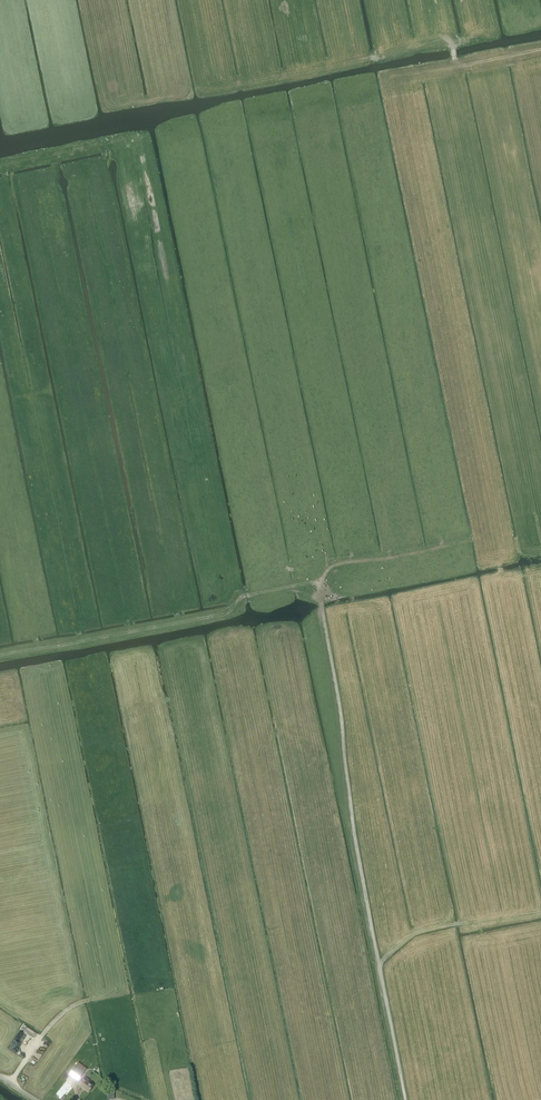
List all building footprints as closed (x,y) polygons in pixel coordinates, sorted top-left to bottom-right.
[(78,1081),(83,1073),(75,1067),(69,1075),(78,1081)] [(88,1092),(93,1086),(88,1082),(89,1080),(85,1077),(84,1079),(83,1078),(78,1085),(88,1092)]
